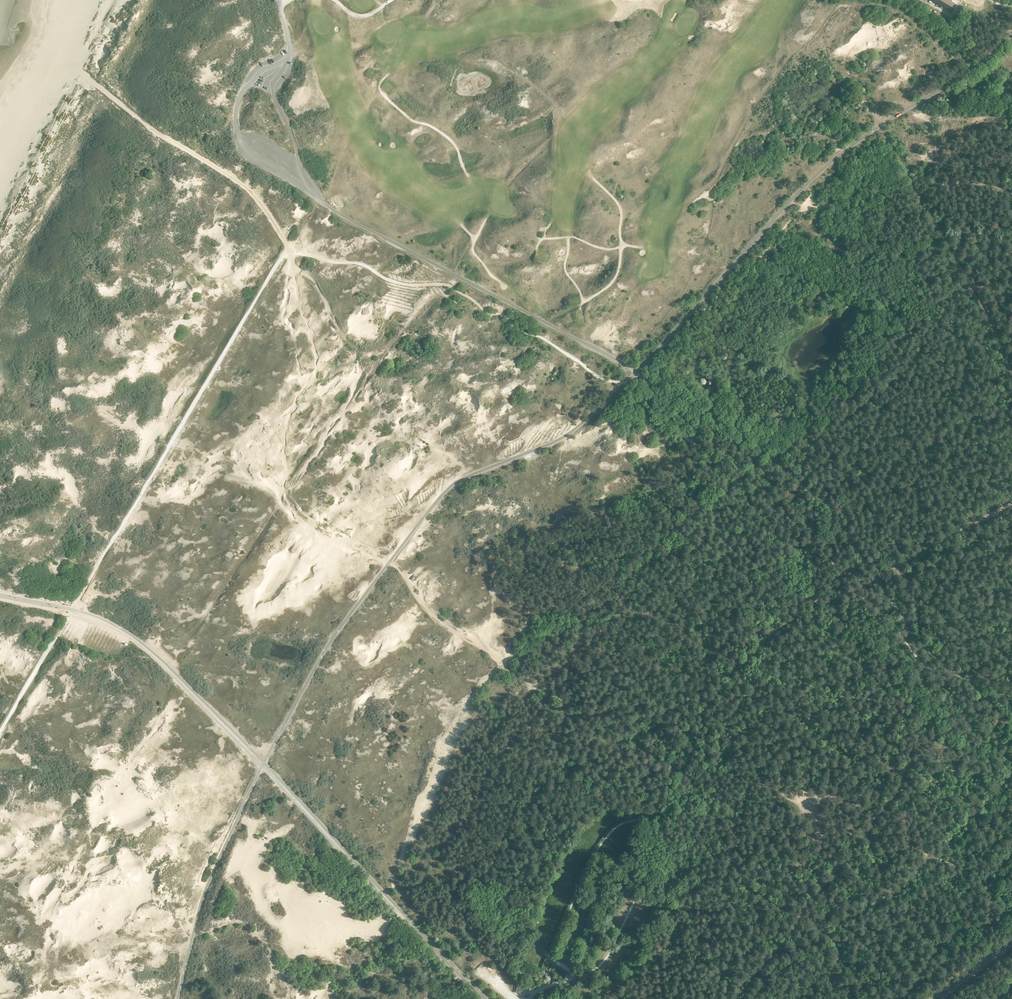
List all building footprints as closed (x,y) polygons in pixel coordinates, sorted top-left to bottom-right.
[(952,0),(932,0),(954,12),(959,4),(952,0)]
